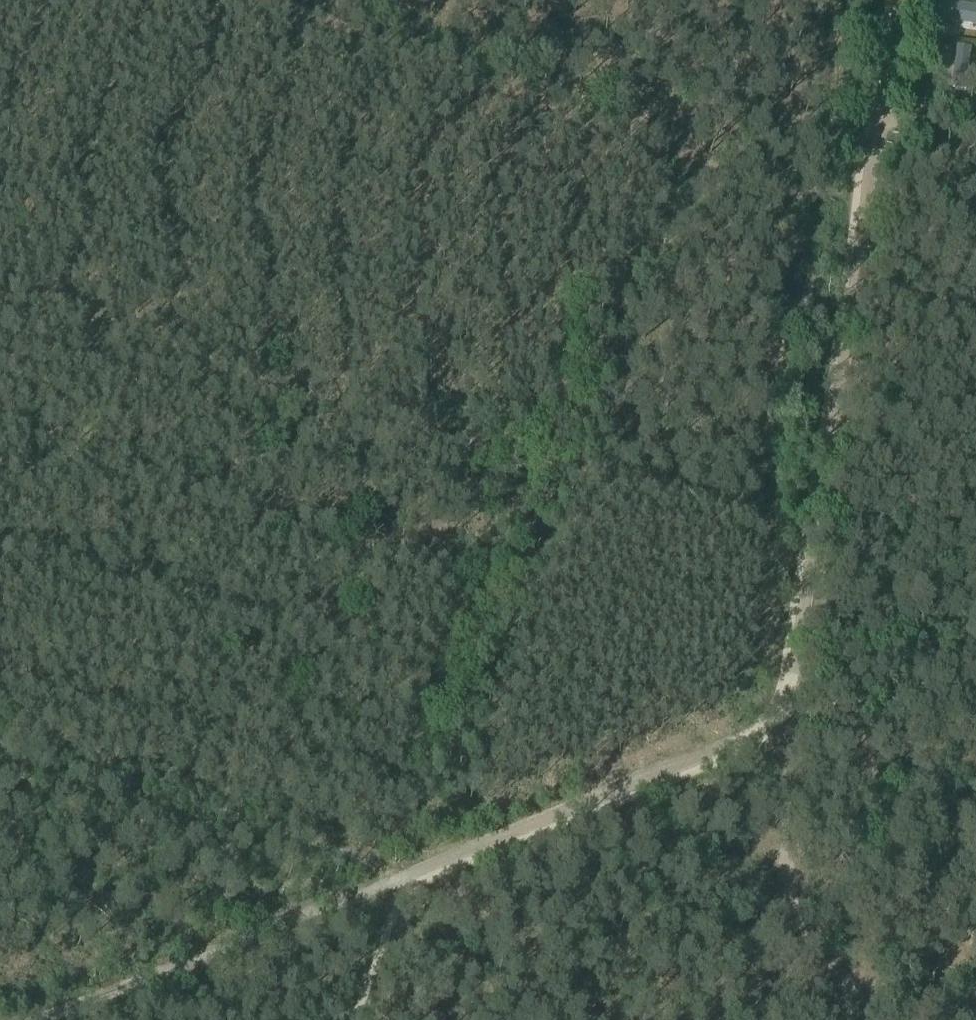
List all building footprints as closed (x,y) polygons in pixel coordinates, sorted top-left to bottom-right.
[(941,0),(940,8),(938,8),(936,20),(948,21),(948,20),(975,24),(975,6),(941,0)] [(932,43),(931,51),(940,52),(941,44),(932,43)] [(953,88),(967,89),(970,48),(956,47),(953,88)]
